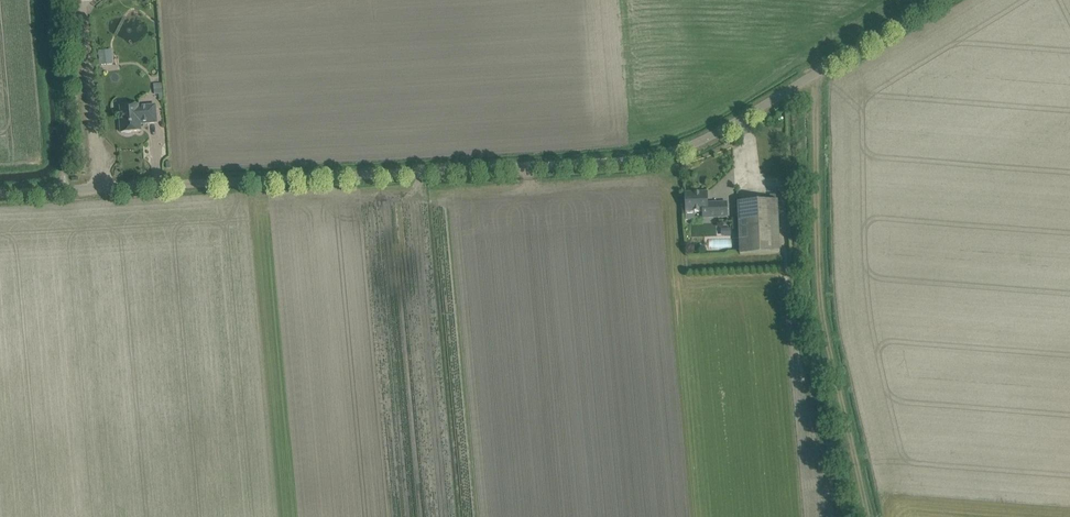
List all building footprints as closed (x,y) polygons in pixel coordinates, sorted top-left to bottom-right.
[(113,48),(100,51),(103,65),(116,62),(113,48)] [(121,106),(122,120),(120,120),(121,132),(141,131),(141,124),(157,122),(156,105),(139,106),(139,104),(121,106)] [(707,192),(685,193),(686,220),(695,220),(695,211),(704,211),(704,218),(728,217),(727,202),(708,203),(707,192)] [(780,253),(778,211),(778,200),(738,202),(740,254),(780,253)]
